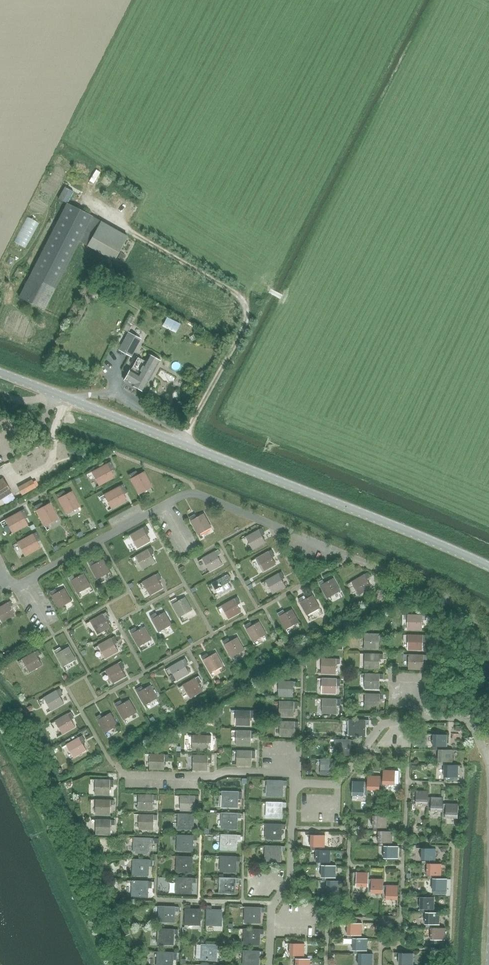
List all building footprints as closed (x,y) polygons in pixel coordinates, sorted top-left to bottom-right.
[(65,187),(58,199),(67,203),(73,192),(65,187)] [(73,209),(65,204),(17,297),(42,310),(77,242),(112,262),(125,238),(90,218),(90,217),(73,209)] [(141,339),(128,331),(118,350),(131,357),(141,339)] [(137,373),(130,369),(124,381),(131,385),(130,385),(141,391),(158,361),(147,355),(137,373)] [(99,486),(114,478),(109,469),(113,467),(110,462),(107,464),(91,472),(99,486)] [(152,487),(144,472),(135,476),(133,472),(128,475),(130,479),(138,494),(152,487)] [(11,492),(2,479),(0,480),(0,499),(11,492)] [(33,482),(19,489),(22,495),(36,487),(33,482)] [(111,509),(126,500),(122,492),(126,490),(123,484),(119,487),(119,486),(104,495),(111,509)] [(80,506),(72,491),(63,496),(61,492),(56,495),(58,499),(66,514),(80,506)] [(58,518),(50,503),(41,508),(39,504),(34,507),(36,510),(36,511),(44,526),(58,518)] [(5,519),(12,533),(27,525),(23,517),(27,514),(24,509),(20,511),(5,519)] [(199,535),(211,528),(204,514),(195,518),(193,515),(189,517),(199,535)] [(146,532),(149,530),(146,526),(130,535),(137,548),(150,541),(146,532)] [(261,534),(264,532),(262,528),(246,537),(253,549),(266,543),(261,534)] [(17,542),(25,556),(40,548),(35,539),(39,537),(36,532),(32,534),(17,542)] [(151,553),(154,551),(151,547),(136,556),(143,569),(156,562),(151,553)] [(218,556),(221,554),(219,550),(203,559),(210,571),(223,564),(218,556)] [(271,556),(274,554),(272,550),(256,559),(263,572),(276,565),(271,556)] [(98,579),(110,572),(103,559),(95,564),(93,561),(89,563),(98,579)] [(281,578),(284,576),(282,572),(266,581),(273,594),(286,586),(281,578)] [(78,593),(91,586),(84,573),(75,578),(73,575),(69,577),(78,593)] [(158,579),(161,578),(159,573),(143,582),(150,595),(163,588),(158,579)] [(366,579),(370,577),(367,573),(351,582),(359,595),(371,587),(366,579)] [(212,583),(219,596),(232,589),(227,581),(231,579),(228,575),(212,583)] [(327,598),(332,596),(340,591),(333,578),(324,583),(323,580),(318,582),(327,598)] [(59,608),(72,601),(64,588),(56,593),(54,590),(50,592),(59,608)] [(307,616),(320,608),(313,595),(304,600),(303,597),(298,599),(307,616)] [(179,617),(192,610),(185,597),(176,602),(174,599),(170,601),(179,617)] [(236,603),(240,601),(238,597),(221,606),(229,619),(241,612),(236,603)] [(12,605),(10,601),(0,606),(0,620),(1,622),(14,615),(9,606),(12,605)] [(286,629),(299,622),(292,609),(283,614),(281,611),(277,613),(286,629)] [(106,618),(109,616),(106,612),(90,621),(98,634),(111,627),(106,618)] [(159,632),(172,625),(165,612),(156,617),(154,614),(150,616),(159,632)] [(426,620),(426,615),(408,615),(407,630),(422,630),(422,620),(426,620)] [(253,642),(267,634),(259,622),(251,626),(249,623),(244,626),(253,642)] [(139,647),(152,640),(144,627),(136,631),(134,628),(130,631),(139,647)] [(383,639),(383,634),(365,634),(364,649),(379,649),(379,639),(383,639)] [(426,640),(426,635),(408,635),(408,649),(423,650),(423,640),(426,640)] [(113,642),(117,640),(114,636),(98,645),(106,658),(118,651),(113,642)] [(232,657),(244,650),(237,637),(228,642),(227,639),(223,641),(232,657)] [(63,667),(76,660),(68,647),(60,651),(58,648),(54,650),(63,667)] [(37,656),(41,654),(38,650),(22,659),(30,672),(42,665),(37,656)] [(210,673),(223,666),(216,652),(207,657),(206,654),(201,657),(210,673)] [(379,659),(383,659),(383,655),(365,654),(364,668),(379,669),(379,659)] [(423,660),(427,660),(427,655),(409,655),(408,670),(423,670),(423,660)] [(185,664),(188,663),(185,658),(169,667),(176,681),(189,673),(185,664)] [(340,664),(340,659),(321,659),(321,673),(336,674),(336,664),(340,664)] [(121,667),(124,665),(122,661),(106,670),(113,683),(126,676),(121,667)] [(379,679),(383,679),(383,674),(365,674),(364,688),(379,689),(379,679)] [(198,682),(202,680),(199,676),(183,685),(190,698),(203,691),(198,682)] [(336,684),(340,684),(340,679),(322,679),(322,693),(336,694),(336,684)] [(293,687),(297,687),(297,682),(278,681),(278,696),(293,696),(293,687)] [(145,705),(158,698),(150,685),(141,690),(140,687),(135,689),(145,705)] [(59,695),(62,693),(60,688),(44,697),(51,710),(64,703),(59,695)] [(383,699),(383,694),(365,694),(364,708),(379,709),(379,699),(383,699)] [(340,704),(340,699),(322,699),(322,713),(336,713),(336,704),(340,704)] [(124,720),(137,713),(129,700),(121,704),(119,701),(115,704),(124,720)] [(297,707),(297,702),(279,701),(279,716),(293,716),(294,707),(297,707)] [(254,716),(254,710),(236,710),(235,725),(250,725),(250,715),(254,716)] [(71,718),(74,716),(71,712),(55,721),(63,734),(76,727),(71,718)] [(105,733),(118,726),(110,713),(102,717),(100,714),(96,716),(105,733)] [(368,725),(368,720),(349,720),(349,735),(363,735),(364,725),(368,725)] [(298,727),(298,722),(279,721),(279,736),(294,736),(294,727),(298,727)] [(254,735),(254,730),(236,730),(235,744),(250,745),(251,735),(254,735)] [(433,750),(438,750),(438,749),(446,750),(446,749),(447,734),(432,734),(432,746),(433,746),(433,750)] [(81,742),(85,740),(82,735),(66,744),(74,757),(86,750),(81,742)] [(207,739),(211,739),(211,735),(192,735),(192,749),(207,749),(207,739)] [(354,745),(354,740),(335,739),(334,754),(350,754),(350,745),(354,745)] [(452,750),(446,749),(446,750),(438,749),(438,750),(438,765),(444,765),(452,765),(452,750)] [(255,755),(255,750),(237,750),(236,765),(251,765),(252,755),(255,755)] [(168,759),(168,754),(150,754),(149,768),(164,769),(164,759),(168,759)] [(211,759),(211,755),(193,755),(193,769),(207,769),(207,759),(211,759)] [(335,764),(340,765),(340,760),(321,760),(320,774),(335,774),(335,764)] [(458,765),(452,765),(444,765),(444,780),(457,781),(458,765)] [(383,770),(382,775),(382,784),(383,784),(394,785),(394,784),(398,784),(399,771),(395,771),(395,770),(383,770)] [(382,784),(382,775),(368,775),(367,781),(368,782),(367,790),(368,790),(379,790),(383,790),(383,784),(382,784)] [(113,785),(113,780),(95,779),(95,794),(110,795),(110,785),(113,785)] [(281,786),(286,786),(286,781),(267,780),(267,796),(281,796),(281,786)] [(367,790),(368,782),(367,781),(352,781),(352,795),(364,796),(364,795),(368,795),(368,790),(367,790)] [(427,805),(428,797),(428,790),(416,790),(416,791),(412,791),(412,804),(415,804),(415,805),(427,805)] [(241,797),(241,792),(222,791),(221,807),(236,807),(237,797),(241,797)] [(156,800),(156,795),(138,795),(138,809),(152,810),(153,800),(156,800)] [(198,801),(199,796),(180,796),(180,810),(194,811),(195,801),(198,801)] [(442,797),(428,797),(427,805),(427,811),(430,811),(442,812),(442,803),(442,797)] [(110,805),(114,805),(114,800),(96,799),(95,814),(110,814),(110,805)] [(285,808),(286,803),(267,802),(266,817),(281,818),(281,808),(285,808)] [(457,803),(442,803),(442,812),(442,817),(445,817),(445,818),(457,819),(457,803)] [(240,818),(240,813),(221,813),(221,828),(235,828),(236,818),(240,818)] [(197,819),(197,814),(178,814),(178,829),(192,829),(193,819),(197,819)] [(157,820),(157,815),(139,815),(138,829),(153,829),(153,820),(157,820)] [(373,831),(378,832),(378,831),(386,831),(387,816),(373,815),(372,828),(373,828),(373,831)] [(114,825),(114,820),(96,820),(96,834),(110,835),(111,825),(114,825)] [(285,830),(285,824),(266,824),(266,839),(280,840),(280,830),(285,830)] [(392,831),(386,831),(378,831),(378,832),(378,843),(378,846),(384,847),(392,847),(391,846),(392,831)] [(239,840),(240,834),(221,834),(220,849),(235,850),(235,839),(239,840)] [(197,841),(197,835),(177,835),(177,850),(192,851),(192,841),(197,841)] [(311,850),(316,850),(325,850),(325,835),(310,835),(310,847),(311,847),(311,850)] [(153,842),(153,838),(134,838),(134,852),(148,852),(149,842),(153,842)] [(284,851),(285,846),(265,845),(265,861),(280,861),(280,851),(284,851)] [(398,847),(391,846),(392,847),(384,847),(383,858),(384,858),(384,861),(397,862),(397,859),(398,859),(398,847)] [(421,864),(427,864),(427,863),(435,863),(435,848),(421,848),(420,860),(421,860),(421,864)] [(330,850),(325,850),(316,850),(315,862),(316,862),(316,866),(321,866),(322,865),(329,866),(329,865),(330,850)] [(196,862),(196,857),(177,856),(176,871),(191,872),(191,861),(196,862)] [(239,861),(239,856),(220,856),(219,871),(234,871),(234,861),(239,861)] [(152,864),(152,860),(133,859),(133,874),(148,874),(148,864),(152,864)] [(441,863),(435,863),(427,863),(427,864),(426,875),(427,875),(427,879),(432,879),(441,879),(441,878),(441,863)] [(336,865),(329,865),(329,866),(322,865),(321,866),(321,877),(322,877),(322,881),(326,881),(335,881),(335,880),(336,865)] [(368,887),(368,879),(368,873),(353,872),(352,886),(356,886),(367,887),(368,887)] [(195,883),(195,878),(176,877),(175,893),(190,893),(191,883),(195,883)] [(238,882),(238,878),(219,877),(219,893),(233,893),(233,882),(238,882)] [(447,879),(441,878),(441,879),(432,879),(431,890),(432,890),(432,894),(445,894),(445,891),(446,891),(447,879)] [(383,893),(383,885),(383,879),(368,879),(368,887),(367,887),(367,892),(370,892),(371,893),(382,893),(383,893)] [(341,881),(335,880),(335,881),(326,881),(326,892),(326,896),(340,896),(340,894),(341,894),(341,881)] [(147,886),(152,886),(151,881),(132,881),(132,895),(147,896),(147,886)] [(397,885),(383,885),(383,893),(382,893),(381,899),(384,899),(385,900),(397,900),(397,885)] [(419,913),(425,913),(433,913),(433,912),(433,898),(419,897),(419,909),(420,909),(419,913)] [(199,925),(200,910),(190,910),(190,905),(185,905),(184,924),(199,925)] [(178,912),(178,907),(159,906),(158,921),(173,922),(173,912),(178,912)] [(220,926),(221,911),(211,911),(211,906),(206,906),(205,925),(220,926)] [(264,913),(264,908),(245,907),(244,922),(259,922),(259,913),(264,913)] [(440,913),(433,912),(433,913),(425,913),(424,924),(425,924),(425,928),(430,928),(430,927),(439,928),(439,927),(440,913)] [(347,938),(352,939),(360,939),(360,938),(361,924),(347,923),(346,935),(347,935),(347,938)] [(445,928),(439,927),(439,928),(430,927),(430,928),(430,939),(430,943),(443,943),(443,940),(444,940),(445,928)] [(177,934),(177,929),(158,929),(157,943),(172,944),(173,934),(177,934)] [(263,934),(263,929),(244,929),(244,943),(258,944),(258,934),(263,934)] [(366,938),(360,938),(360,939),(352,939),(351,949),(352,950),(352,954),(357,954),(357,953),(366,954),(366,953),(366,938)] [(289,959),(295,959),(294,959),(303,959),(304,944),(289,944),(289,955),(289,959)] [(220,950),(220,945),(201,945),(201,960),(215,960),(216,950),(220,950)] [(262,951),(244,951),(243,964),(257,964),(258,956),(262,956),(262,951)] [(176,953),(157,952),(157,964),(172,964),(172,958),(176,958),(176,953)] [(366,953),(366,954),(357,953),(357,954),(357,964),(371,964),(372,954),(366,953)] [(413,953),(398,953),(398,964),(412,964),(413,953)]
